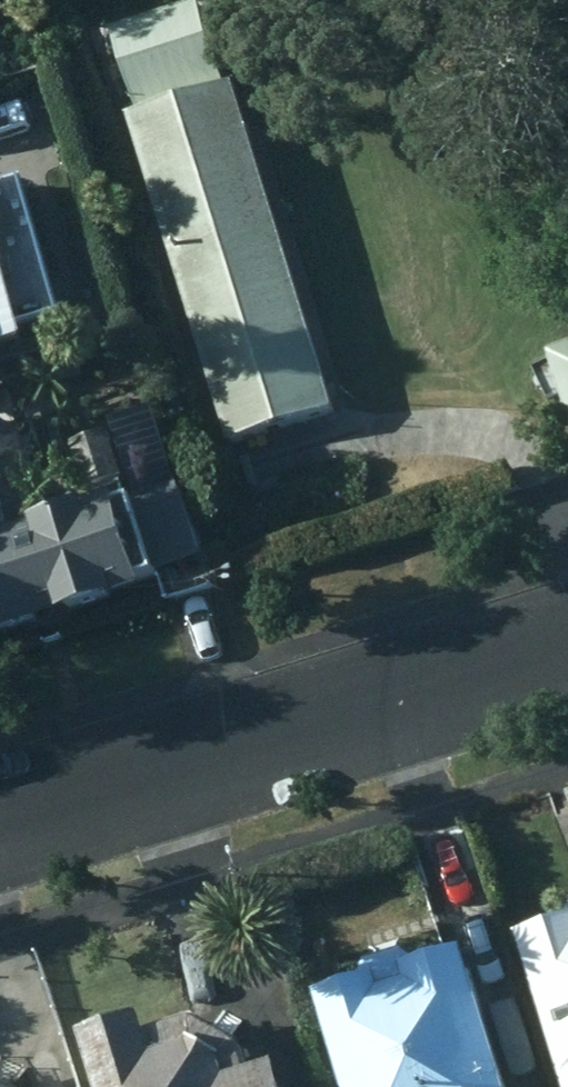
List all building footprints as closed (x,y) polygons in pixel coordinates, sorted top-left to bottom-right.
[(151,117),(142,120),(243,446),(350,413),(251,89),(239,94),(231,69),(211,4),(125,31),(151,117)] [(5,175),(0,176),(0,363),(58,347),(52,327),(65,324),(27,188),(9,193),(5,175)] [(555,352),(567,394),(567,348),(555,352)] [(198,496),(173,415),(77,444),(102,525),(198,496)] [(0,464),(0,639),(52,625),(7,462),(0,464)] [(562,925),(518,939),(566,1086),(567,1086),(567,913),(562,925)] [(466,952),(414,967),(398,954),(357,964),(346,984),(307,995),(336,1086),(507,1086),(466,952)] [(63,1043),(76,1086),(272,1086),(266,1068),(231,1079),(223,1051),(178,1026),(133,1040),(128,1021),(63,1043)]
